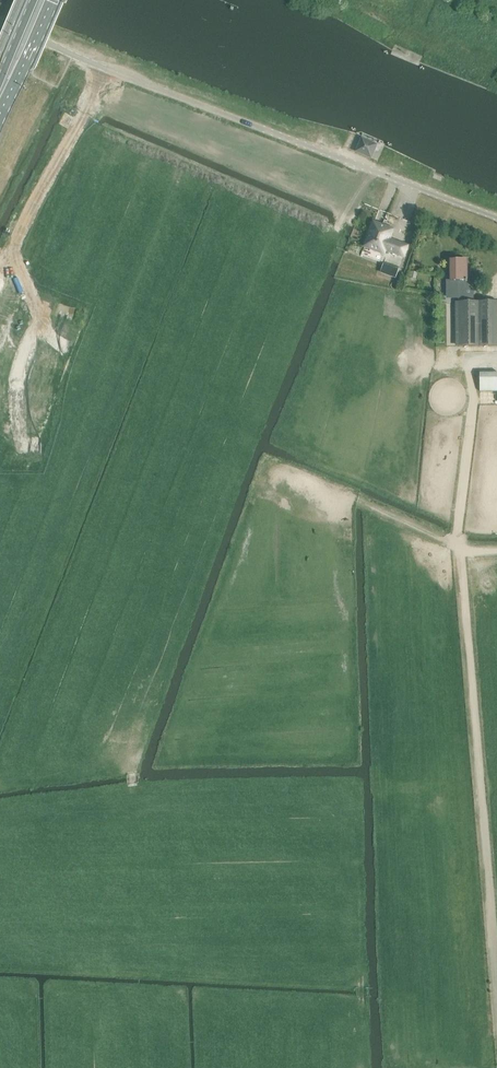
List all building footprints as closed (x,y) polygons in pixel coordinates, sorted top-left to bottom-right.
[(362,139),(357,152),(371,158),(376,145),(362,139)] [(373,222),(364,247),(384,254),(386,251),(404,257),(408,246),(390,239),(394,230),(373,222)] [(467,289),(467,282),(467,260),(451,260),(451,281),(446,281),(446,287),(447,289),(449,291),(451,291),(459,291),(459,347),(496,346),(496,302),(474,302),(474,289),(467,289)] [(496,392),(496,374),(479,374),(479,392),(496,392)]
